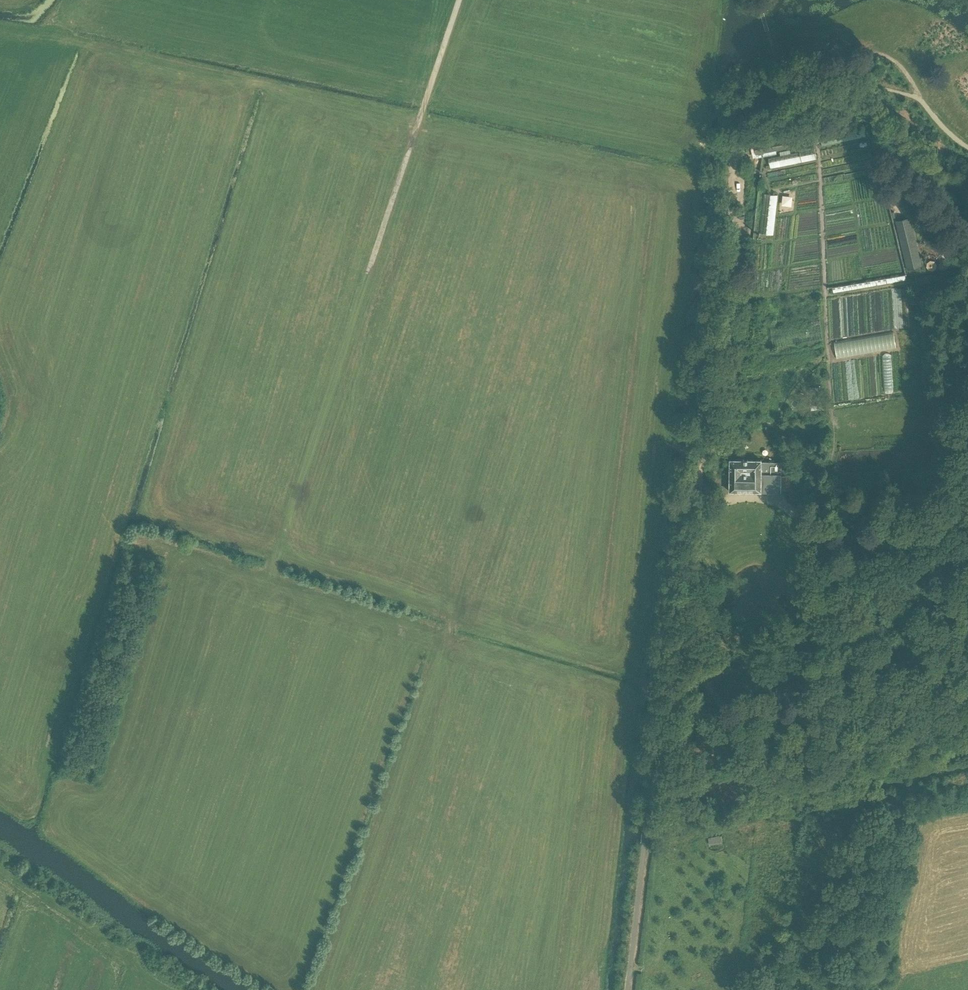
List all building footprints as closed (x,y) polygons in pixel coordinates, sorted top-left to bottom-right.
[(815,142),(812,130),(754,142),(757,154),(815,142)] [(768,158),(770,167),(817,158),(815,149),(768,158)] [(778,195),(764,194),(760,237),(767,238),(767,234),(774,235),(778,195)] [(923,272),(910,217),(895,220),(909,275),(923,272)] [(905,274),(832,286),(833,293),(906,281),(905,274)] [(730,459),(730,492),(762,492),(790,492),(790,477),(782,476),(782,473),(778,473),(778,465),(771,465),(771,462),(763,462),(763,459),(730,459)] [(721,836),(708,838),(710,845),(722,843),(721,836)]
